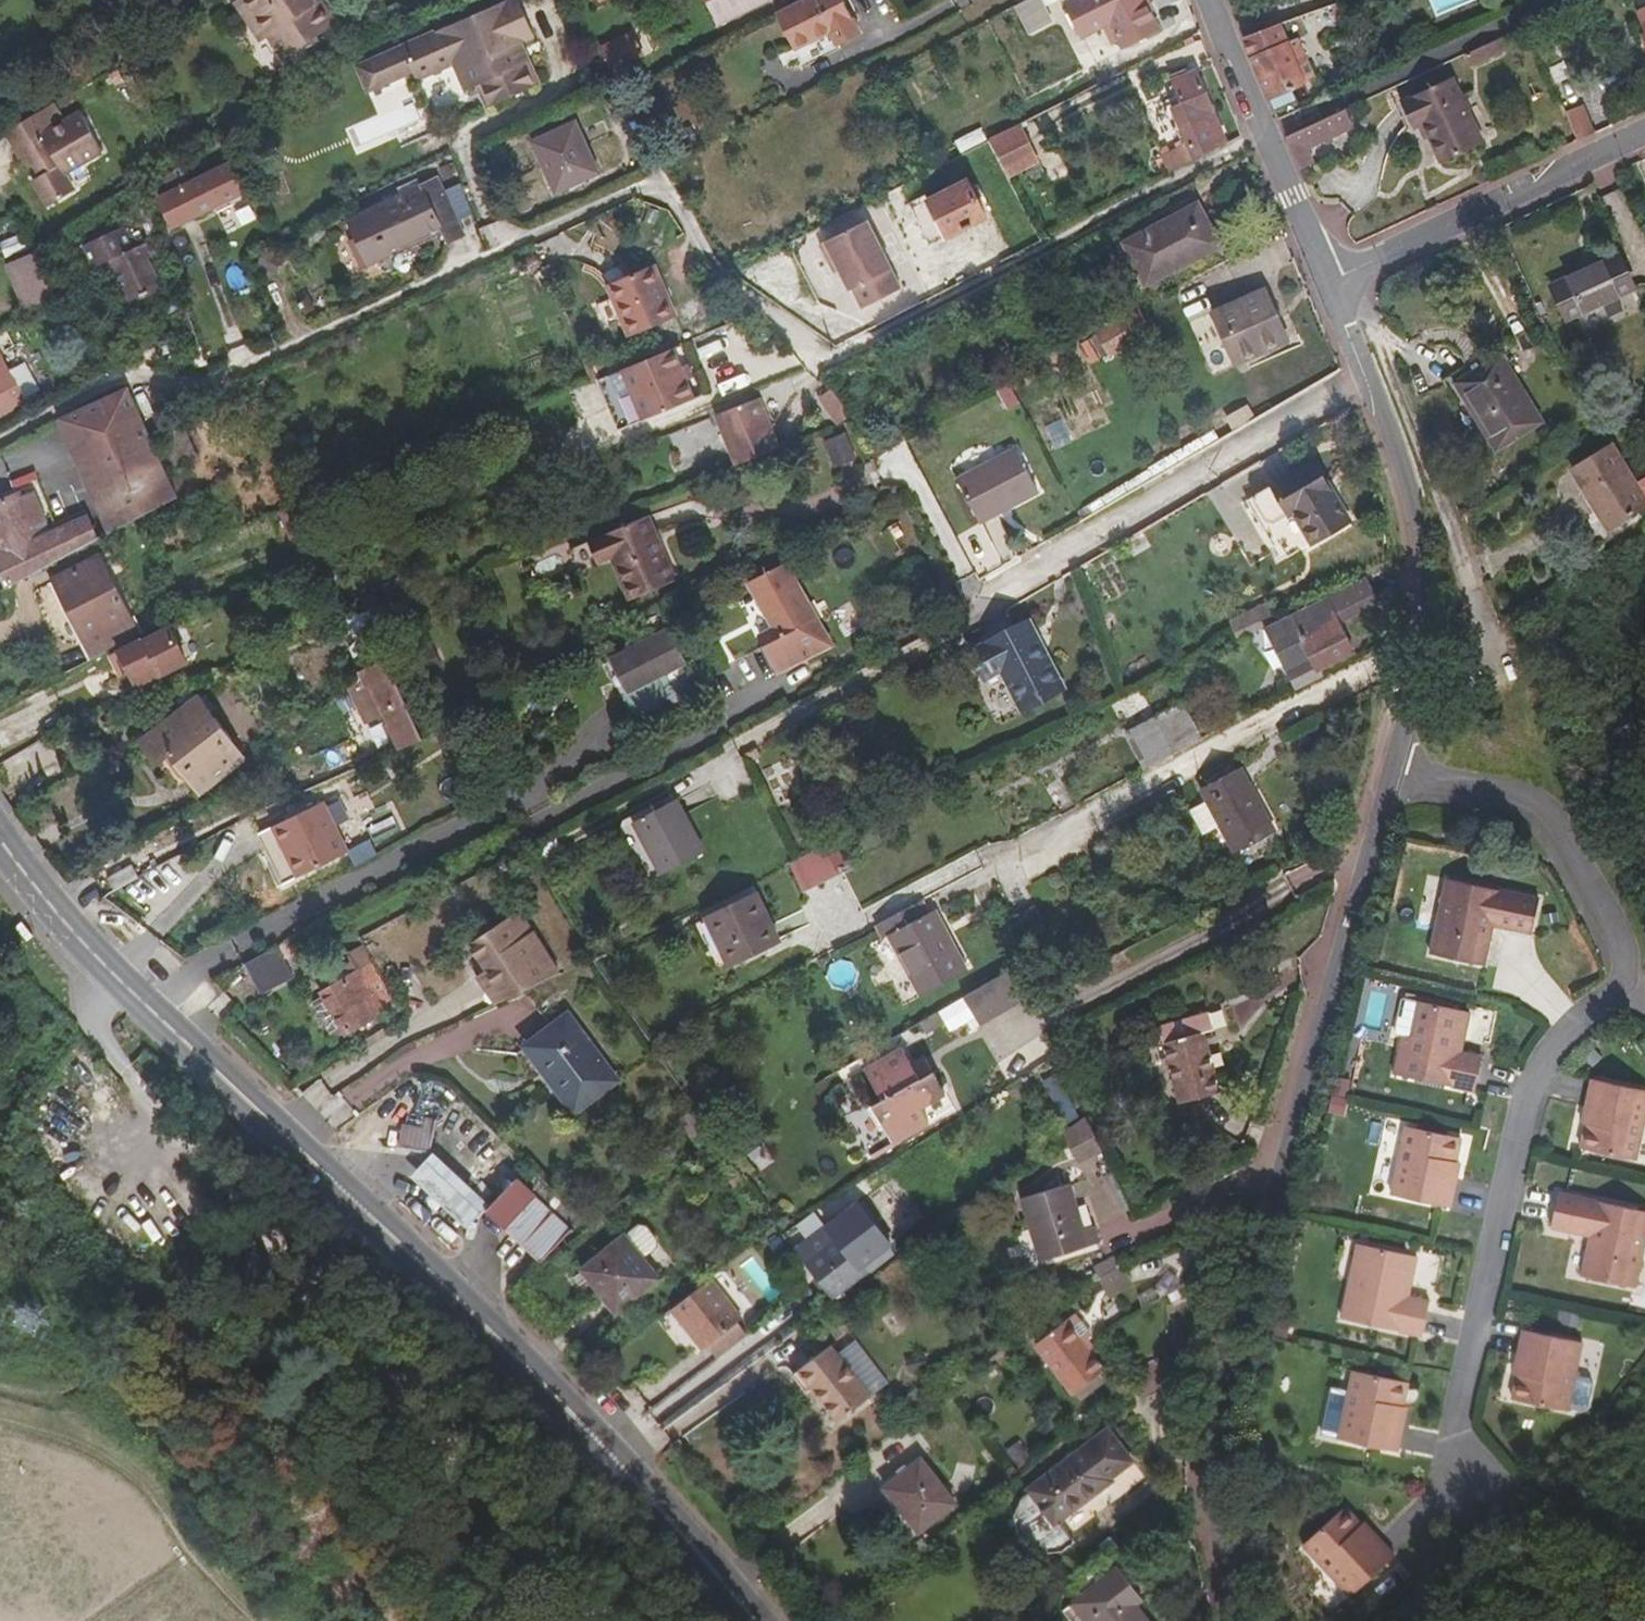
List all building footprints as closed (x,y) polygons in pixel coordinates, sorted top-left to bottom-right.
[(245,0),(238,0),(234,2),(246,20),(255,15),(245,0)] [(255,15),(246,20),(261,42),(268,38),(283,61),(337,24),(322,0),(245,0),(255,15)] [(355,68),(366,93),(411,74),(414,82),(453,65),(465,93),(477,88),(485,84),(494,106),(537,88),(527,65),(519,68),(510,49),(532,38),(516,0),(512,0),(355,68)] [(717,29),(773,0),(703,0),(717,29)] [(843,0),(800,0),(776,12),(795,51),(830,33),(838,47),(860,36),(843,0)] [(1034,35),(1054,25),(1041,0),(1039,0),(1021,9),(1034,35)] [(1068,6),(1078,27),(1107,13),(1133,0),(1079,0),(1068,6)] [(1078,27),(1083,38),(1112,23),(1124,47),(1157,30),(1143,0),(1133,0),(1107,13),(1078,27)] [(1347,15),(1342,1),(1308,14),(1311,24),(1334,16),(1336,19),(1347,15)] [(1638,12),(1643,23),(1632,29),(1639,42),(1644,38),(1644,9),(1638,12)] [(1290,42),(1282,23),(1279,24),(1252,35),(1244,37),(1253,58),(1290,42)] [(642,54),(632,34),(602,49),(612,69),(642,54)] [(1511,49),(1505,36),(1495,40),(1501,53),(1511,49)] [(1316,78),(1299,39),(1253,58),(1274,109),(1293,100),(1289,90),(1316,78)] [(1501,53),(1495,40),(1469,53),(1475,65),(1501,53)] [(510,49),(519,68),(527,65),(519,46),(510,49)] [(1475,65),(1469,53),(1464,55),(1470,68),(1475,65)] [(1162,154),(1172,173),(1196,161),(1227,143),(1197,71),(1175,80),(1199,136),(1162,154)] [(1484,144),(1453,77),(1401,102),(1413,129),(1424,125),(1442,164),(1484,144)] [(486,110),(494,106),(485,84),(477,88),(486,110)] [(1596,133),(1585,105),(1567,112),(1578,141),(1596,133)] [(103,153),(81,112),(65,121),(55,106),(7,136),(25,167),(31,163),(39,177),(33,181),(48,207),(75,191),(66,174),(103,153)] [(1346,109),(1286,137),(1301,169),(1312,164),(1306,150),(1355,127),(1346,109)] [(356,144),(388,131),(381,115),(349,128),(356,144)] [(533,142),(556,192),(597,174),(574,123),(533,142)] [(1019,125),(989,140),(1008,176),(1037,161),(1019,125)] [(960,150),(986,141),(982,129),(955,137),(960,150)] [(174,227),(245,192),(231,164),(160,199),(174,227)] [(464,235),(436,177),(346,219),(369,267),(394,256),(391,250),(439,228),(447,244),(464,235)] [(986,218),(967,180),(912,209),(931,247),(986,218)] [(1219,246),(1198,205),(1125,243),(1147,284),(1219,246)] [(865,223),(824,244),(838,272),(849,292),(851,291),(861,311),(900,291),(865,223)] [(133,249),(123,227),(85,246),(95,268),(111,261),(131,305),(163,289),(150,260),(143,245),(133,249)] [(154,256),(147,243),(143,245),(150,260),(154,256)] [(838,272),(824,244),(818,247),(832,275),(838,272)] [(58,300),(39,251),(5,264),(24,313),(58,300)] [(1634,289),(1618,255),(1551,287),(1567,321),(1634,289)] [(677,317),(654,264),(606,286),(629,337),(677,317)] [(1287,341),(1264,290),(1214,313),(1236,365),(1287,341)] [(316,309),(309,295),(297,301),(304,315),(316,309)] [(1107,326),(1097,308),(1075,320),(1085,338),(1096,332),(1107,326)] [(1107,326),(1096,332),(1110,356),(1151,332),(1138,309),(1107,326)] [(2,356),(15,349),(8,337),(0,341),(0,415),(26,401),(2,356)] [(672,346),(622,368),(643,418),(694,397),(672,346)] [(1543,423),(1501,354),(1454,383),(1496,451),(1543,423)] [(578,419),(603,413),(596,383),(571,389),(578,419)] [(1021,405),(1009,385),(999,391),(1010,411),(1021,405)] [(835,426),(851,416),(834,387),(818,397),(835,426)] [(179,503),(128,388),(59,419),(110,534),(145,518),(179,503)] [(759,397),(716,415),(736,465),(779,448),(759,397)] [(684,466),(724,452),(712,418),(671,432),(684,466)] [(197,463),(182,428),(161,438),(176,474),(197,463)] [(846,430),(823,441),(835,467),(858,457),(846,430)] [(1612,445),(1571,470),(1580,485),(1582,483),(1610,529),(1644,507),(1644,498),(1612,445)] [(1038,493),(1016,449),(957,480),(980,524),(1038,493)] [(1312,543),(1349,521),(1312,462),(1258,495),(1256,503),(1268,522),(1274,524),(1294,512),(1312,543)] [(24,495),(16,474),(9,477),(16,496),(20,494),(21,497),(24,495)] [(34,492),(24,495),(21,497),(20,494),(16,496),(0,503),(0,578),(5,589),(99,539),(89,517),(51,533),(38,539),(34,528),(47,523),(34,492)] [(1256,503),(1258,495),(1250,500),(1266,526),(1274,529),(1289,556),(1312,543),(1294,512),(1274,524),(1268,522),(1256,503)] [(650,517),(588,542),(597,564),(610,559),(627,600),(677,579),(650,517)] [(51,533),(47,523),(34,528),(38,539),(51,533)] [(597,564),(588,542),(570,549),(579,571),(597,564)] [(140,636),(101,557),(53,581),(92,661),(140,636)] [(779,672),(831,645),(786,566),(749,585),(774,629),(760,636),(779,672)] [(1368,579),(1267,629),(1297,689),(1322,677),(1319,671),(1299,629),(1333,612),(1339,625),(1380,604),(1368,579)] [(1280,621),(1270,602),(1230,622),(1240,642),(1267,629),(1266,627),(1280,621)] [(386,660),(364,612),(346,619),(356,641),(350,648),(361,672),(386,660)] [(1339,625),(1333,612),(1299,629),(1319,671),(1354,653),(1339,625)] [(975,653),(987,676),(1002,668),(1023,707),(1060,688),(1028,625),(975,653)] [(166,631),(145,641),(159,670),(153,673),(156,680),(183,666),(166,631)] [(667,631),(612,659),(628,691),(622,694),(633,715),(694,683),(684,663),(667,631)] [(118,681),(126,677),(116,655),(145,641),(144,640),(107,658),(118,681)] [(145,641),(116,655),(126,677),(130,685),(153,673),(159,670),(145,641)] [(421,740),(386,660),(361,672),(359,673),(348,685),(359,713),(379,704),(399,749),(421,740)] [(1201,741),(1182,704),(1126,732),(1146,769),(1201,741)] [(194,726),(183,711),(144,740),(164,766),(173,760),(197,792),(244,757),(226,733),(218,739),(203,720),(194,726)] [(45,740),(2,762),(12,783),(56,760),(45,740)] [(1276,832),(1242,768),(1201,789),(1207,801),(1218,821),(1220,826),(1235,853),(1276,832)] [(677,799),(634,823),(641,837),(685,815),(677,799)] [(349,852),(324,801),(274,826),(299,877),(349,852)] [(1218,821),(1207,801),(1190,810),(1204,835),(1220,826),(1218,821)] [(685,815),(641,837),(648,850),(692,827),(685,815)] [(299,877),(274,826),(259,833),(285,884),(299,877)] [(705,852),(692,827),(648,850),(662,875),(705,852)] [(837,875),(823,847),(794,861),(791,862),(803,891),(837,875)] [(106,879),(113,891),(136,878),(130,867),(106,879)] [(1450,890),(1434,965),(1487,976),(1496,936),(1535,945),(1542,911),(1450,890)] [(706,918),(729,965),(780,941),(757,894),(706,918)] [(935,910),(928,913),(921,901),(877,925),(883,937),(888,935),(922,996),(968,972),(935,910)] [(469,945),(486,969),(477,974),(497,1007),(560,976),(542,945),(523,913),(469,945)] [(1057,955),(1051,943),(1034,952),(1040,964),(1057,955)] [(295,977),(278,946),(243,964),(260,995),(295,977)] [(370,965),(360,947),(346,954),(351,962),(346,965),(352,976),(370,965)] [(394,1006),(370,965),(352,976),(321,993),(323,997),(344,1030),(347,1034),(394,1006)] [(1024,999),(1008,972),(963,998),(980,1026),(1024,999)] [(344,1030),(323,997),(312,1003),(317,1013),(315,1018),(321,1027),(327,1029),(332,1038),(344,1030)] [(1414,1049),(1422,1013),(1414,1011),(1406,1047),(1414,1049)] [(1207,1013),(1160,1026),(1181,1103),(1220,1092),(1204,1032),(1212,1030),(1207,1013)] [(1406,1047),(1397,1085),(1477,1103),(1485,1069),(1464,1064),(1472,1024),(1422,1013),(1414,1049),(1406,1047)] [(524,1047),(575,1113),(618,1081),(568,1014),(524,1047)] [(920,1080),(902,1048),(865,1071),(882,1102),(873,1107),(894,1144),(929,1123),(921,1109),(946,1094),(934,1072),(920,1080)] [(1058,1071),(1042,1077),(1058,1121),(1074,1115),(1058,1071)] [(1644,1137),(1644,1102),(1594,1091),(1588,1119),(1592,1119),(1583,1160),(1637,1172),(1644,1137)] [(396,1092),(377,1131),(388,1137),(407,1097),(396,1092)] [(710,1131),(694,1108),(688,1113),(704,1136),(710,1131)] [(704,1136),(688,1113),(677,1122),(694,1144),(704,1136)] [(424,1128),(403,1124),(399,1147),(430,1154),(437,1120),(426,1117),(424,1128)] [(1101,1153),(1084,1118),(1064,1133),(1080,1165),(1101,1153)] [(453,1131),(458,1147),(480,1141),(475,1124),(453,1131)] [(1409,1137),(1393,1206),(1452,1219),(1459,1191),(1455,1190),(1464,1149),(1409,1137)] [(489,1204),(433,1153),(412,1177),(467,1228),(489,1204)] [(517,1178),(486,1212),(541,1263),(572,1231),(517,1178)] [(1079,1203),(1073,1183),(1021,1198),(1041,1262),(1100,1243),(1094,1226),(1084,1229),(1076,1204),(1079,1203)] [(852,1187),(786,1235),(794,1245),(859,1196),(852,1187)] [(1636,1299),(1644,1258),(1644,1223),(1560,1204),(1553,1239),(1592,1248),(1583,1288),(1636,1299)] [(854,1211),(804,1250),(811,1258),(807,1262),(835,1299),(864,1276),(860,1271),(885,1252),(854,1211)] [(581,1270),(616,1313),(660,1279),(644,1259),(652,1252),(653,1244),(641,1229),(633,1228),(625,1235),(581,1270)] [(1115,1256),(1094,1267),(1099,1277),(1121,1266),(1115,1256)] [(1364,1293),(1372,1258),(1364,1256),(1356,1291),(1364,1293)] [(1347,1331),(1428,1348),(1436,1314),(1414,1309),(1423,1269),(1372,1258),(1364,1293),(1356,1291),(1347,1331)] [(742,1320),(710,1278),(672,1309),(704,1349),(707,1346),(718,1360),(748,1337),(737,1324),(742,1320)] [(1100,1350),(1073,1316),(1067,1320),(1094,1354),(1100,1350)] [(1094,1354),(1067,1320),(1035,1346),(1073,1395),(1105,1369),(1094,1354)] [(889,1384),(855,1340),(838,1354),(871,1398),(889,1384)] [(1583,1353),(1524,1340),(1518,1368),(1522,1369),(1513,1410),(1568,1422),(1569,1419),(1583,1422),(1587,1419),(1592,1396),(1590,1390),(1576,1387),(1583,1353)] [(871,1398),(838,1354),(831,1345),(799,1371),(839,1423),(871,1398)] [(1155,1361),(1130,1372),(1138,1388),(1142,1399),(1168,1388),(1155,1361)] [(1415,1394),(1359,1382),(1354,1404),(1338,1400),(1328,1447),(1344,1450),(1404,1463),(1410,1436),(1406,1435),(1415,1394)] [(1133,1462),(1108,1430),(1029,1489),(1030,1492),(1022,1497),(1015,1514),(1017,1533),(1028,1547),(1045,1554),(1062,1552),(1075,1543),(1060,1522),(1113,1481),(1111,1479),(1133,1462)] [(1020,1441),(1006,1448),(1018,1469),(1032,1461),(1020,1441)] [(921,1459),(883,1488),(919,1534),(957,1504),(921,1459)] [(1352,1607),(1396,1567),(1378,1546),(1375,1549),(1347,1518),(1305,1555),(1352,1607)] [(1124,1589),(1131,1584),(1118,1567),(1072,1603),(1087,1620),(1149,1620),(1138,1607),(1124,1589)] [(1145,1602),(1131,1584),(1124,1589),(1138,1607),(1145,1602)]
